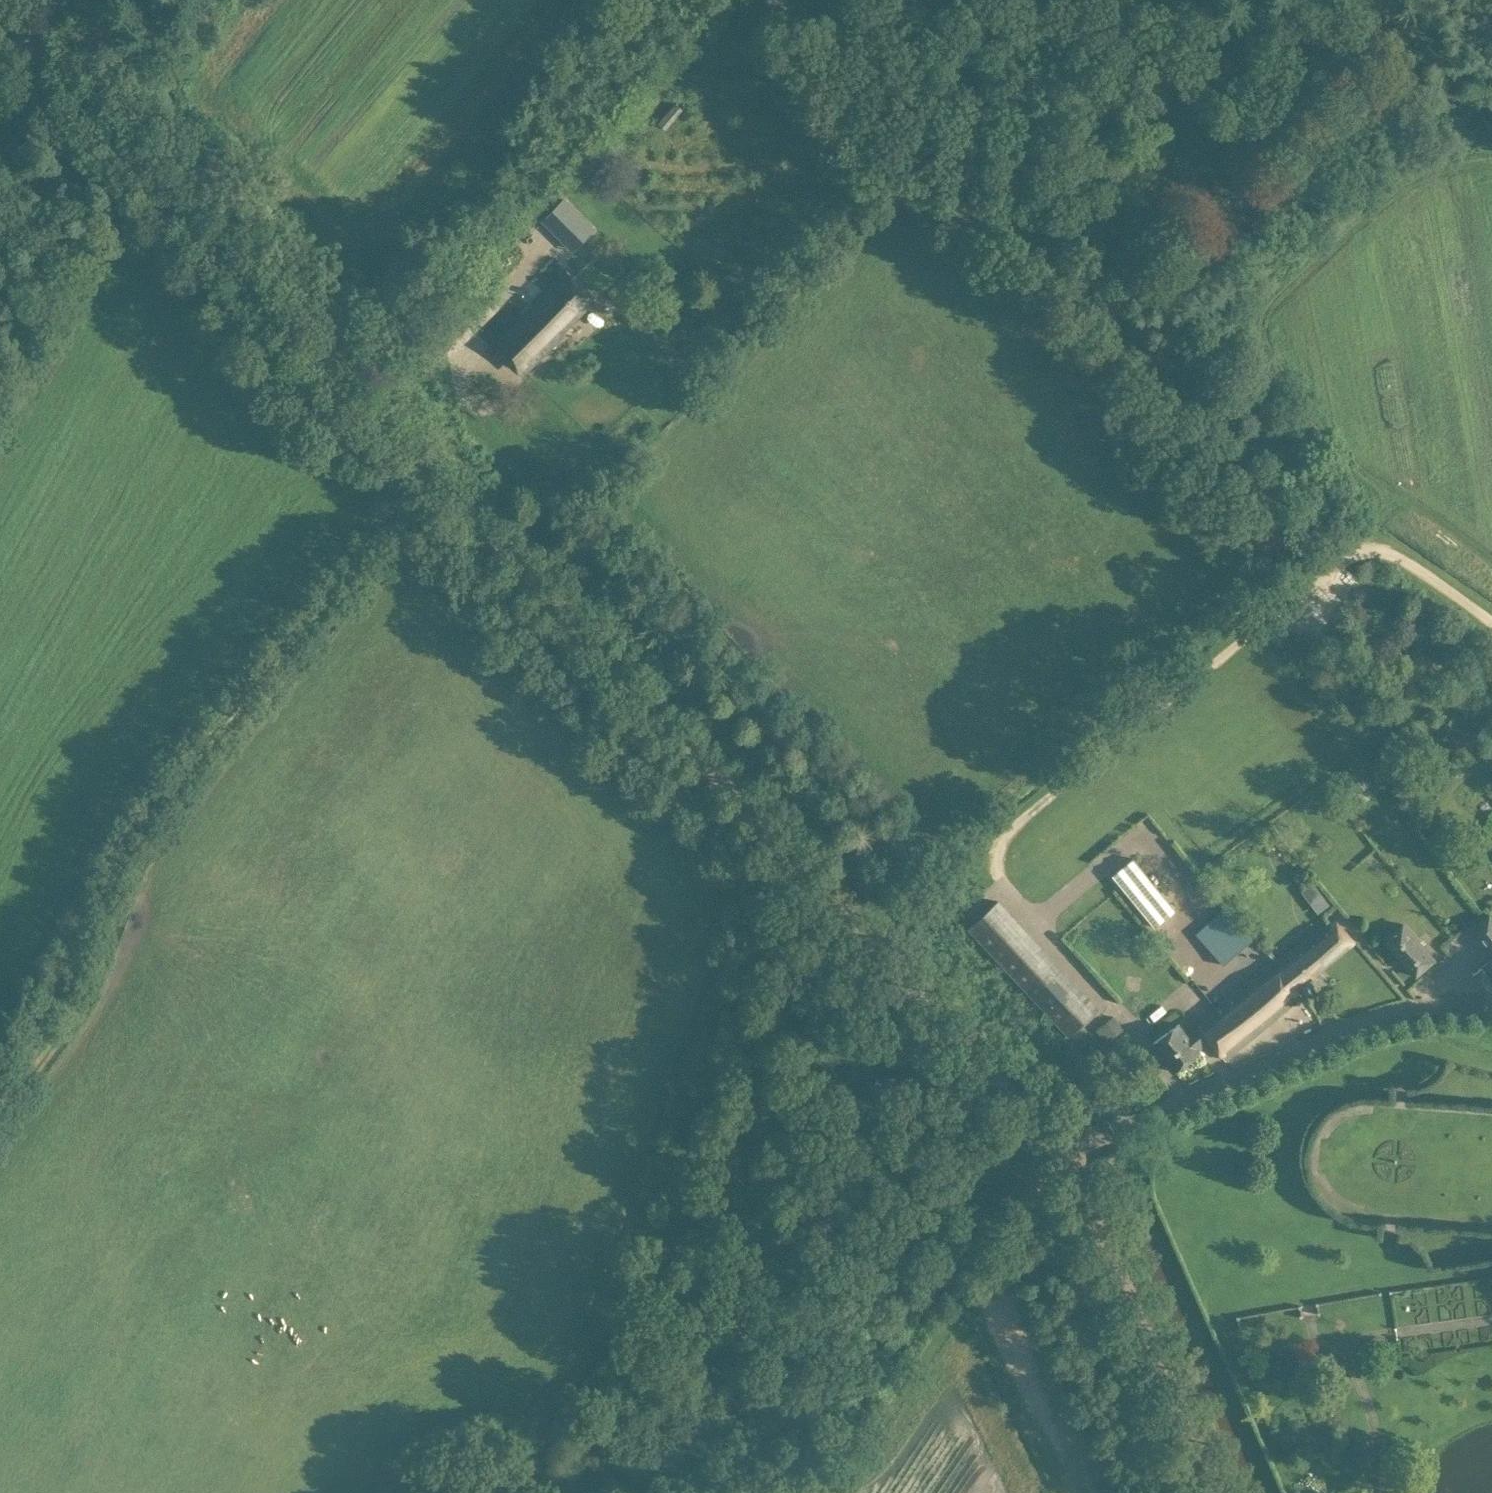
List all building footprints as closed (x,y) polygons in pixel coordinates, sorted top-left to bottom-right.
[(673,102),(657,121),(666,129),(682,110),(673,102)] [(541,219),(572,250),(597,228),(564,196),(541,219)] [(496,343),(527,373),(598,299),(567,270),(496,343)] [(1133,858),(1112,875),(1155,926),(1175,909),(1133,858)] [(1322,893),(1311,902),(1319,913),(1330,904),(1322,893)] [(968,927),(1069,1036),(1099,1009),(1026,930),(998,900),(968,927)] [(1227,906),(1197,933),(1224,963),(1254,936),(1227,906)] [(1490,913),(1471,927),(1482,942),(1483,941),(1491,953),(1491,916),(1490,913)] [(1169,1030),(1153,1042),(1175,1071),(1201,1052),(1199,1050),(1210,1040),(1225,1059),(1302,995),(1297,989),(1354,941),(1341,926),(1336,920),(1335,919),(1289,950),(1187,1034),(1179,1023),(1169,1030)] [(1384,939),(1416,976),(1435,959),(1403,923),(1384,939)] [(1473,973),(1488,994),(1491,991),(1491,959),(1473,973)] [(1096,1029),(1105,1042),(1123,1030),(1114,1016),(1096,1029)]
